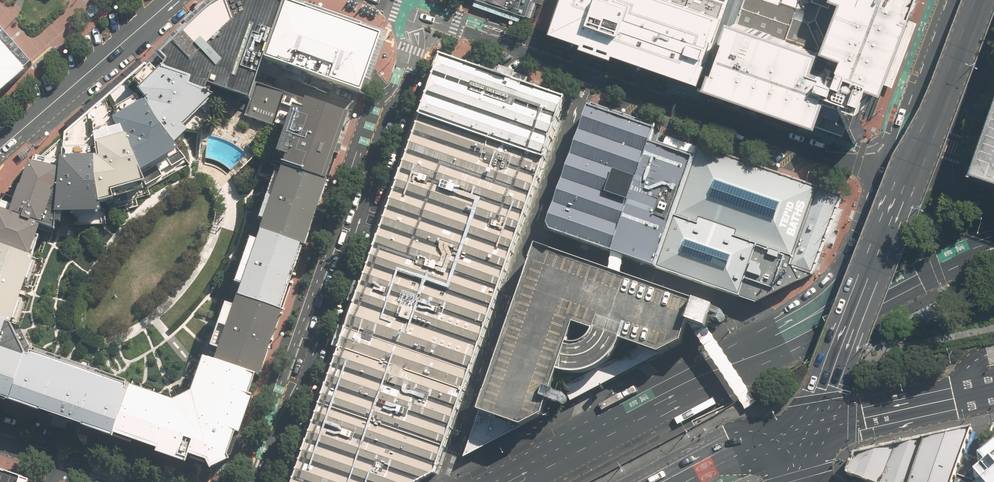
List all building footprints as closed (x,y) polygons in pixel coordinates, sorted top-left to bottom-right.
[(250,99),(256,83),(263,59),(283,3),(274,0),(223,0),(220,1),(212,7),(201,15),(170,45),(159,55),(166,61),(162,69),(191,78),(188,86),(206,92),(209,85),(250,99)] [(491,3),(527,15),(533,0),(543,4),(544,0),(484,0),(491,3)] [(551,23),(558,25),(567,0),(559,0),(551,23)] [(710,62),(708,61),(716,37),(719,38),(728,14),(723,13),(686,0),(567,0),(558,25),(556,29),(589,40),(587,44),(618,54),(619,51),(704,80),(710,62)] [(723,13),(728,0),(686,0),(723,13)] [(712,83),(717,68),(720,69),(731,38),(728,37),(734,17),(738,19),(745,0),(728,0),(723,13),(728,14),(719,38),(716,37),(708,61),(710,62),(704,80),(707,82),(712,83)] [(828,48),(847,55),(844,66),(845,67),(841,80),(827,75),(828,73),(818,69),(825,49),(738,19),(734,17),(728,37),(731,38),(720,69),(717,68),(712,83),(823,122),(832,96),(851,102),(847,115),(860,119),(872,84),(888,89),(889,85),(914,21),(916,15),(910,12),(915,0),(845,0),(828,48)] [(777,0),(745,0),(738,19),(825,49),(828,48),(845,0),(812,0),(812,1),(815,2),(823,4),(817,19),(810,22),(795,17),(797,10),(798,7),(797,7),(777,0)] [(810,14),(797,10),(795,17),(810,22),(817,19),(823,4),(815,2),(810,14)] [(379,35),(283,3),(263,59),(328,82),(359,93),(379,35)] [(99,6),(88,15),(92,19),(102,9),(99,6)] [(914,21),(889,85),(893,87),(918,22),(914,21)] [(26,72),(0,42),(0,95),(26,72)] [(294,481),(411,481),(433,469),(566,99),(443,57),(294,481)] [(145,63),(30,162),(59,169),(61,157),(97,157),(93,135),(117,128),(113,120),(146,100),(138,91),(162,69),(145,63)] [(30,162),(10,213),(42,224),(55,229),(57,213),(75,213),(74,224),(102,224),(100,203),(114,200),(115,204),(150,194),(148,188),(189,163),(174,145),(188,130),(182,125),(214,95),(206,92),(188,86),(191,78),(162,69),(138,91),(146,100),(113,120),(117,128),(93,135),(97,157),(61,157),(59,169),(30,162)] [(285,156),(282,165),(326,179),(341,134),(348,116),(256,83),(250,99),(244,116),(274,127),(275,123),(285,127),(275,153),(285,156)] [(650,145),(655,130),(589,108),(549,226),(552,233),(613,254),(650,145)] [(975,164),(993,171),(993,108),(975,164)] [(650,145),(613,254),(619,256),(626,258),(655,268),(693,160),(650,145)] [(28,146),(17,155),(22,160),(32,151),(28,146)] [(842,199),(697,147),(693,160),(655,268),(757,303),(814,275),(818,263),(820,259),(842,199)] [(263,221),(259,230),(303,245),(326,179),(282,165),(279,175),(274,173),(258,219),(263,221)] [(31,256),(42,224),(10,213),(0,209),(0,245),(31,256)] [(241,284),(236,297),(281,312),(303,245),(259,230),(256,240),(250,238),(235,282),(241,284)] [(31,256),(0,245),(0,320),(12,324),(35,257),(31,256)] [(623,276),(617,274),(610,272),(537,246),(480,411),(464,457),(524,426),(545,415),(550,401),(561,405),(563,405),(565,404),(566,403),(567,401),(567,400),(567,398),(566,396),(565,395),(553,391),(560,372),(572,375),(588,373),(600,368),(610,361),(617,351),(621,342),(649,351),(659,355),(680,344),(687,324),(689,324),(700,328),(706,330),(715,308),(623,276)] [(218,349),(215,360),(257,374),(259,375),(281,312),(236,297),(234,305),(224,302),(209,346),(218,349)] [(9,398),(26,355),(12,324),(0,320),(0,395),(9,398)] [(113,434),(130,385),(32,351),(30,356),(26,355),(9,398),(98,429),(113,434)] [(130,385),(113,434),(210,468),(229,459),(255,380),(257,374),(215,360),(203,356),(201,362),(191,390),(173,400),(130,385)] [(852,453),(845,472),(871,481),(953,481),(973,426),(852,453)] [(978,462),(984,469),(974,478),(977,481),(993,481),(993,448),(978,462)] [(0,469),(0,481),(39,481),(0,469)]
